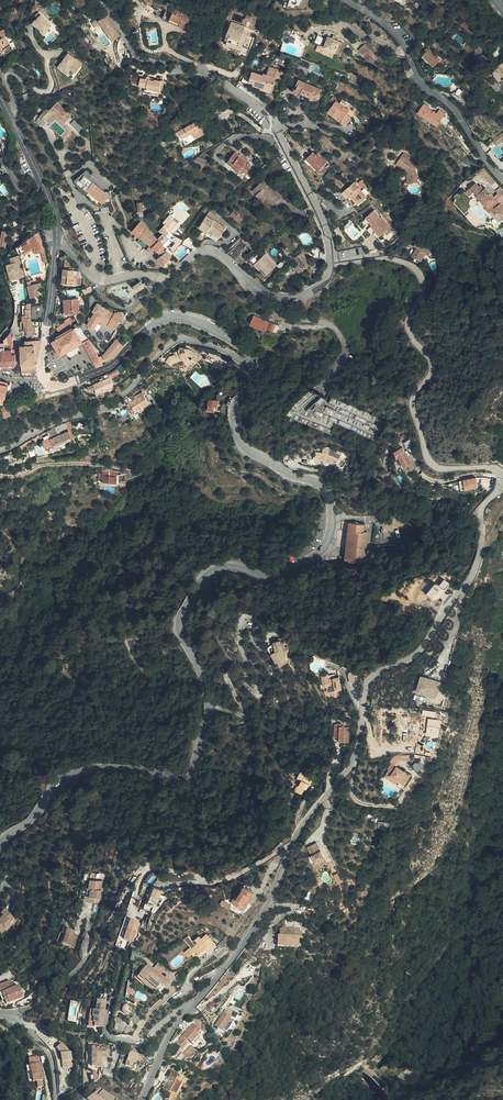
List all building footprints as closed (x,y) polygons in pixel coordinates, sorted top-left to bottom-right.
[(77,4),(79,4),(81,8),(88,5),(87,2),(88,0),(73,0),(77,4)] [(185,32),(189,26),(186,24),(189,18),(173,8),(169,15),(170,15),(166,21),(185,32)] [(52,24),(39,10),(35,13),(37,16),(32,20),(43,32),(52,24)] [(94,35),(100,31),(99,28),(106,23),(103,19),(96,24),(95,22),(89,27),(94,35)] [(226,40),(238,46),(238,44),(248,48),(252,38),(243,35),(242,37),(240,36),(245,25),(231,19),(225,34),(228,35),(226,40)] [(107,27),(101,31),(103,34),(103,35),(110,45),(118,39),(114,34),(112,35),(107,27)] [(2,32),(1,32),(5,37),(0,40),(0,46),(6,54),(15,48),(7,37),(10,34),(8,32),(5,29),(3,30),(2,32)] [(317,47),(320,41),(319,39),(314,37),(311,44),(317,47)] [(323,37),(322,42),(319,48),(335,56),(340,44),(324,38),(323,37)] [(359,51),(362,48),(365,44),(359,38),(352,45),(359,51)] [(422,56),(434,67),(440,61),(429,50),(422,56)] [(84,63),(68,52),(58,66),(67,74),(74,65),(79,70),(84,63)] [(249,80),(272,87),(278,68),(270,66),(268,74),(253,70),(249,80)] [(411,66),(405,68),(408,76),(414,74),(411,66)] [(497,72),(492,74),(498,80),(499,80),(500,79),(498,74),(497,72)] [(139,94),(147,96),(148,91),(155,93),(158,83),(151,82),(150,83),(146,82),(146,79),(145,78),(143,78),(141,80),(137,79),(135,87),(140,89),(139,94)] [(315,97),(318,97),(322,88),(299,78),(298,82),(299,83),(297,89),(310,95),(310,97),(311,99),(313,99),(314,99),(315,97)] [(24,85),(18,87),(22,98),(27,97),(26,94),(30,93),(27,84),(24,85)] [(341,121),(347,113),(350,109),(336,99),(327,111),(341,121)] [(34,113),(29,118),(37,126),(42,121),(39,118),(46,111),(45,111),(47,110),(58,121),(64,115),(51,100),(43,108),(41,107),(34,113)] [(420,117),(438,127),(444,116),(438,111),(435,115),(425,109),(420,117)] [(351,115),(347,113),(341,121),(344,124),(351,115)] [(204,134),(196,120),(178,131),(186,144),(204,134)] [(497,134),(495,135),(494,136),(497,141),(502,137),(502,138),(502,129),(497,134)] [(493,148),(499,157),(502,155),(502,153),(497,145),(493,148)] [(235,168),(246,176),(254,165),(242,156),(242,155),(236,151),(228,161),(236,167),(235,168)] [(319,170),(328,161),(319,152),(317,153),(315,151),(307,158),(319,170)] [(403,158),(417,167),(420,164),(405,154),(403,158)] [(410,172),(413,184),(420,182),(417,167),(403,158),(399,164),(410,172)] [(410,184),(413,184),(410,172),(399,164),(397,168),(407,174),(410,184)] [(494,181),(483,166),(478,172),(491,184),(494,181)] [(92,174),(86,170),(74,180),(77,185),(74,187),(84,195),(88,190),(103,203),(105,201),(112,201),(111,190),(105,191),(91,179),(92,174)] [(330,171),(326,175),(330,180),(335,175),(330,171)] [(490,207),(493,210),(499,205),(493,197),(491,198),(479,182),(478,183),(475,179),(473,180),(470,176),(460,184),(463,189),(464,188),(467,192),(469,191),(473,195),(472,196),(475,199),(476,198),(479,201),(477,203),(480,207),(483,205),(486,210),(490,207)] [(264,194),(267,198),(273,204),(279,199),(273,192),(270,188),(268,190),(266,186),(268,185),(264,180),(252,191),(258,199),(264,194)] [(342,192),(351,202),(356,199),(359,202),(368,195),(356,181),(342,192)] [(496,183),(487,190),(493,197),(501,191),(496,183)] [(273,192),(279,199),(283,196),(276,188),(273,192)] [(262,203),(267,198),(264,194),(258,199),(262,203)] [(495,214),(493,210),(490,207),(486,210),(492,216),(495,214)] [(388,237),(396,232),(381,213),(378,215),(374,210),(360,222),(368,234),(371,232),(375,238),(385,232),(388,237)] [(208,215),(215,219),(218,216),(210,211),(208,215)] [(244,219),(238,213),(234,217),(240,223),(244,219)] [(177,218),(173,215),(168,220),(168,221),(170,223),(167,226),(168,227),(173,231),(176,228),(175,228),(180,223),(176,219),(177,218)] [(226,226),(215,219),(208,215),(199,227),(207,232),(208,231),(213,234),(214,232),(220,235),(226,226)] [(138,235),(142,238),(152,229),(145,222),(135,231),(138,235)] [(173,231),(168,227),(163,232),(166,235),(168,237),(173,231)] [(152,248),(162,239),(159,235),(152,229),(142,238),(152,248)] [(42,253),(45,263),(50,262),(45,244),(42,245),(37,234),(20,247),(25,256),(35,250),(37,255),(42,253)] [(168,237),(166,235),(162,239),(166,243),(170,239),(168,237)] [(148,253),(152,248),(142,238),(138,242),(148,253)] [(166,243),(162,239),(152,248),(148,253),(151,257),(158,251),(162,246),(165,244),(166,243)] [(413,257),(421,262),(426,255),(430,257),(434,251),(418,241),(414,247),(418,249),(413,257)] [(295,257),(300,263),(294,267),(299,273),(311,264),(302,251),(295,257)] [(174,256),(169,252),(164,257),(160,261),(164,265),(174,256)] [(251,258),(266,275),(278,264),(267,253),(262,256),(259,253),(256,253),(251,258)] [(21,256),(13,258),(14,263),(10,265),(13,281),(27,278),(23,262),(22,262),(21,256)] [(78,269),(68,258),(66,269),(77,270),(78,269)] [(85,287),(85,279),(81,279),(77,279),(77,275),(77,270),(66,269),(65,269),(64,285),(85,287)] [(147,287),(144,282),(137,288),(140,292),(147,287)] [(36,286),(35,284),(32,285),(35,300),(41,299),(38,285),(36,286)] [(83,301),(69,301),(69,315),(84,315),(84,318),(86,320),(89,313),(84,313),(83,301)] [(36,324),(36,321),(36,318),(36,316),(32,317),(32,314),(36,314),(35,304),(34,303),(32,303),(26,303),(27,321),(25,321),(25,328),(28,328),(31,328),(31,324),(36,324)] [(110,321),(115,324),(117,322),(121,312),(116,309),(114,311),(108,309),(109,307),(104,304),(102,307),(95,303),(91,310),(94,312),(88,323),(95,327),(99,320),(103,314),(111,319),(110,321)] [(114,328),(110,321),(111,319),(103,314),(99,320),(114,328)] [(263,321),(249,315),(246,323),(261,330),(262,327),(272,331),(274,325),(264,320),(263,321)] [(72,328),(80,323),(78,320),(70,326),(72,328)] [(84,342),(84,344),(89,341),(86,332),(77,336),(75,331),(83,326),(82,325),(79,326),(74,329),(73,328),(57,337),(58,338),(53,341),(62,355),(84,342)] [(86,332),(83,326),(75,331),(77,336),(86,332)] [(108,358),(113,356),(124,343),(118,338),(112,344),(108,350),(108,356),(108,358)] [(41,345),(42,340),(26,339),(24,342),(21,343),(22,371),(36,369),(39,360),(41,345)] [(91,354),(100,366),(105,363),(103,359),(100,354),(97,350),(89,341),(84,344),(91,354)] [(7,343),(0,345),(0,353),(1,365),(8,365),(10,365),(10,367),(18,367),(17,354),(14,354),(14,349),(7,350),(7,343)] [(188,349),(186,350),(197,357),(198,355),(191,349),(188,349)] [(192,362),(194,365),(195,364),(199,359),(197,357),(186,350),(185,351),(183,350),(182,350),(181,350),(180,351),(179,352),(179,354),(176,355),(177,358),(175,358),(169,360),(166,363),(172,368),(175,365),(182,362),(182,361),(187,360),(187,358),(190,358),(193,360),(192,362)] [(118,368),(109,372),(111,377),(120,373),(118,368)] [(116,376),(119,380),(119,381),(128,374),(125,370),(116,376)] [(7,397),(7,398),(11,382),(12,380),(0,378),(0,396),(7,397)] [(119,380),(99,389),(97,390),(99,394),(104,391),(107,394),(122,387),(119,381),(119,380)] [(146,395),(139,399),(138,400),(137,398),(130,403),(132,405),(133,405),(138,413),(152,405),(146,395)] [(218,399),(211,397),(209,409),(215,410),(216,405),(217,405),(218,399)] [(329,400),(321,397),(307,409),(307,410),(302,414),(312,417),(313,414),(315,416),(316,415),(364,432),(367,429),(372,431),(374,426),(367,418),(361,416),(363,410),(360,406),(332,397),(329,400)] [(7,415),(15,412),(12,404),(4,407),(7,415)] [(50,450),(78,438),(73,427),(53,435),(55,440),(48,443),(50,450)] [(79,440),(78,438),(50,450),(51,451),(79,440)] [(329,446),(322,446),(322,452),(316,451),(315,458),(324,459),(331,461),(332,460),(336,462),(338,458),(339,458),(342,452),(329,446)] [(400,466),(408,463),(400,446),(391,450),(393,455),(395,455),(400,466)] [(463,489),(477,487),(475,478),(462,480),(463,489)] [(368,558),(371,527),(367,527),(367,524),(349,522),(345,560),(358,561),(358,557),(368,558)] [(437,582),(429,590),(435,596),(448,582),(445,579),(440,584),(437,582)] [(264,644),(272,642),(271,637),(270,635),(263,637),(264,644)] [(271,637),(272,642),(273,648),(276,647),(279,647),(279,644),(276,644),(275,639),(274,639),(273,637),(271,637)] [(335,695),(332,678),(321,679),(321,676),(320,674),(314,675),(316,686),(321,685),(322,687),(320,687),(321,692),(329,696),(335,695)] [(424,698),(428,682),(423,681),(409,676),(408,680),(404,692),(424,698)] [(331,742),(342,744),(345,729),(337,727),(337,725),(330,723),(327,737),(332,738),(331,742)] [(419,770),(425,765),(419,759),(414,765),(419,770)] [(412,768),(406,763),(401,767),(407,772),(412,768)] [(375,770),(375,771),(380,773),(378,777),(385,781),(384,783),(385,783),(392,788),(399,776),(378,764),(375,770)] [(380,773),(375,771),(371,778),(383,786),(385,783),(384,783),(385,781),(378,777),(380,773)] [(300,792),(302,793),(309,782),(297,774),(293,780),(298,783),(291,794),(297,797),(300,792)] [(309,849),(310,848),(305,837),(295,842),(299,851),(302,857),(306,853),(307,851),(309,849)] [(305,863),(315,859),(314,858),(307,851),(306,853),(302,857),(305,863)] [(153,905),(161,906),(162,886),(152,885),(151,900),(145,900),(145,908),(153,909),(153,905)] [(90,886),(85,886),(83,903),(90,904),(90,908),(95,909),(97,887),(90,886)] [(236,887),(230,895),(228,901),(229,901),(227,906),(237,912),(241,906),(240,905),(246,893),(236,887)] [(215,903),(212,906),(222,912),(224,908),(215,903)] [(6,911),(3,915),(7,919),(11,916),(6,911)] [(3,915),(0,918),(0,933),(1,934),(6,930),(5,929),(11,924),(15,920),(11,916),(7,919),(3,915)] [(125,939),(128,929),(118,927),(116,936),(125,939)] [(60,945),(72,949),(75,939),(71,938),(72,935),(72,933),(65,930),(63,936),(60,945)] [(270,945),(293,946),(293,931),(273,930),(273,938),(271,937),(270,945)] [(202,949),(205,953),(216,944),(210,937),(207,939),(203,935),(202,936),(200,933),(193,939),(192,940),(194,942),(191,944),(187,948),(191,952),(195,949),(198,952),(202,949)] [(225,937),(218,946),(221,949),(228,940),(225,937)] [(146,978),(157,987),(165,977),(154,968),(152,971),(146,966),(138,977),(144,981),(146,978)] [(155,990),(157,987),(146,978),(144,981),(155,990)] [(0,985),(0,991),(1,993),(0,993),(0,995),(3,1001),(8,999),(9,1002),(24,996),(19,985),(14,987),(11,980),(0,985)] [(103,1028),(106,1001),(96,1000),(95,1010),(92,1010),(91,1017),(93,1017),(92,1023),(95,1023),(94,1027),(103,1028)] [(78,1021),(78,1002),(69,1002),(69,1021),(78,1021)] [(232,1017),(224,1012),(216,1023),(224,1028),(232,1017)] [(191,1042),(197,1033),(201,1029),(193,1021),(181,1033),(186,1037),(191,1042)] [(199,1035),(197,1033),(191,1042),(193,1043),(199,1035)] [(183,1039),(180,1036),(175,1041),(181,1047),(186,1041),(183,1039)] [(62,1041),(56,1048),(61,1053),(63,1068),(74,1066),(71,1051),(62,1041)] [(101,1067),(101,1057),(110,1057),(110,1047),(92,1047),(92,1067),(101,1067)] [(125,1066),(133,1068),(138,1054),(129,1052),(125,1066)] [(44,1080),(41,1059),(37,1056),(29,1057),(32,1077),(34,1076),(35,1081),(36,1088),(44,1087),(43,1080),(44,1080)] [(171,1099),(174,1099),(186,1075),(172,1069),(164,1087),(169,1089),(165,1097),(171,1099)] [(92,1095),(94,1099),(115,1099),(99,1087),(96,1090),(92,1095)]
